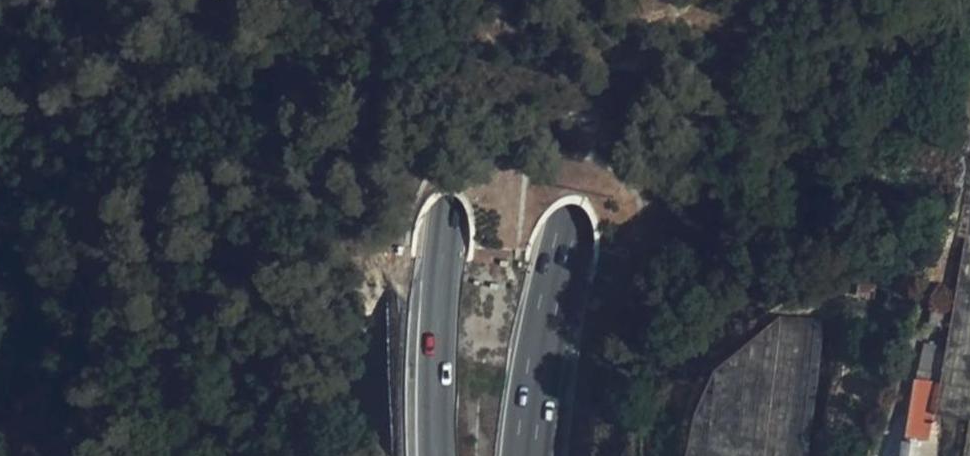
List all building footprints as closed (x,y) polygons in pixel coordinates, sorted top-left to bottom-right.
[(942,413),(969,418),(969,251),(942,413)] [(837,310),(793,305),(724,357),(703,411),(695,455),(820,455),(837,310)] [(908,421),(907,434),(902,434),(901,450),(899,450),(898,455),(932,455),(935,419),(939,381),(914,379),(908,421)]
